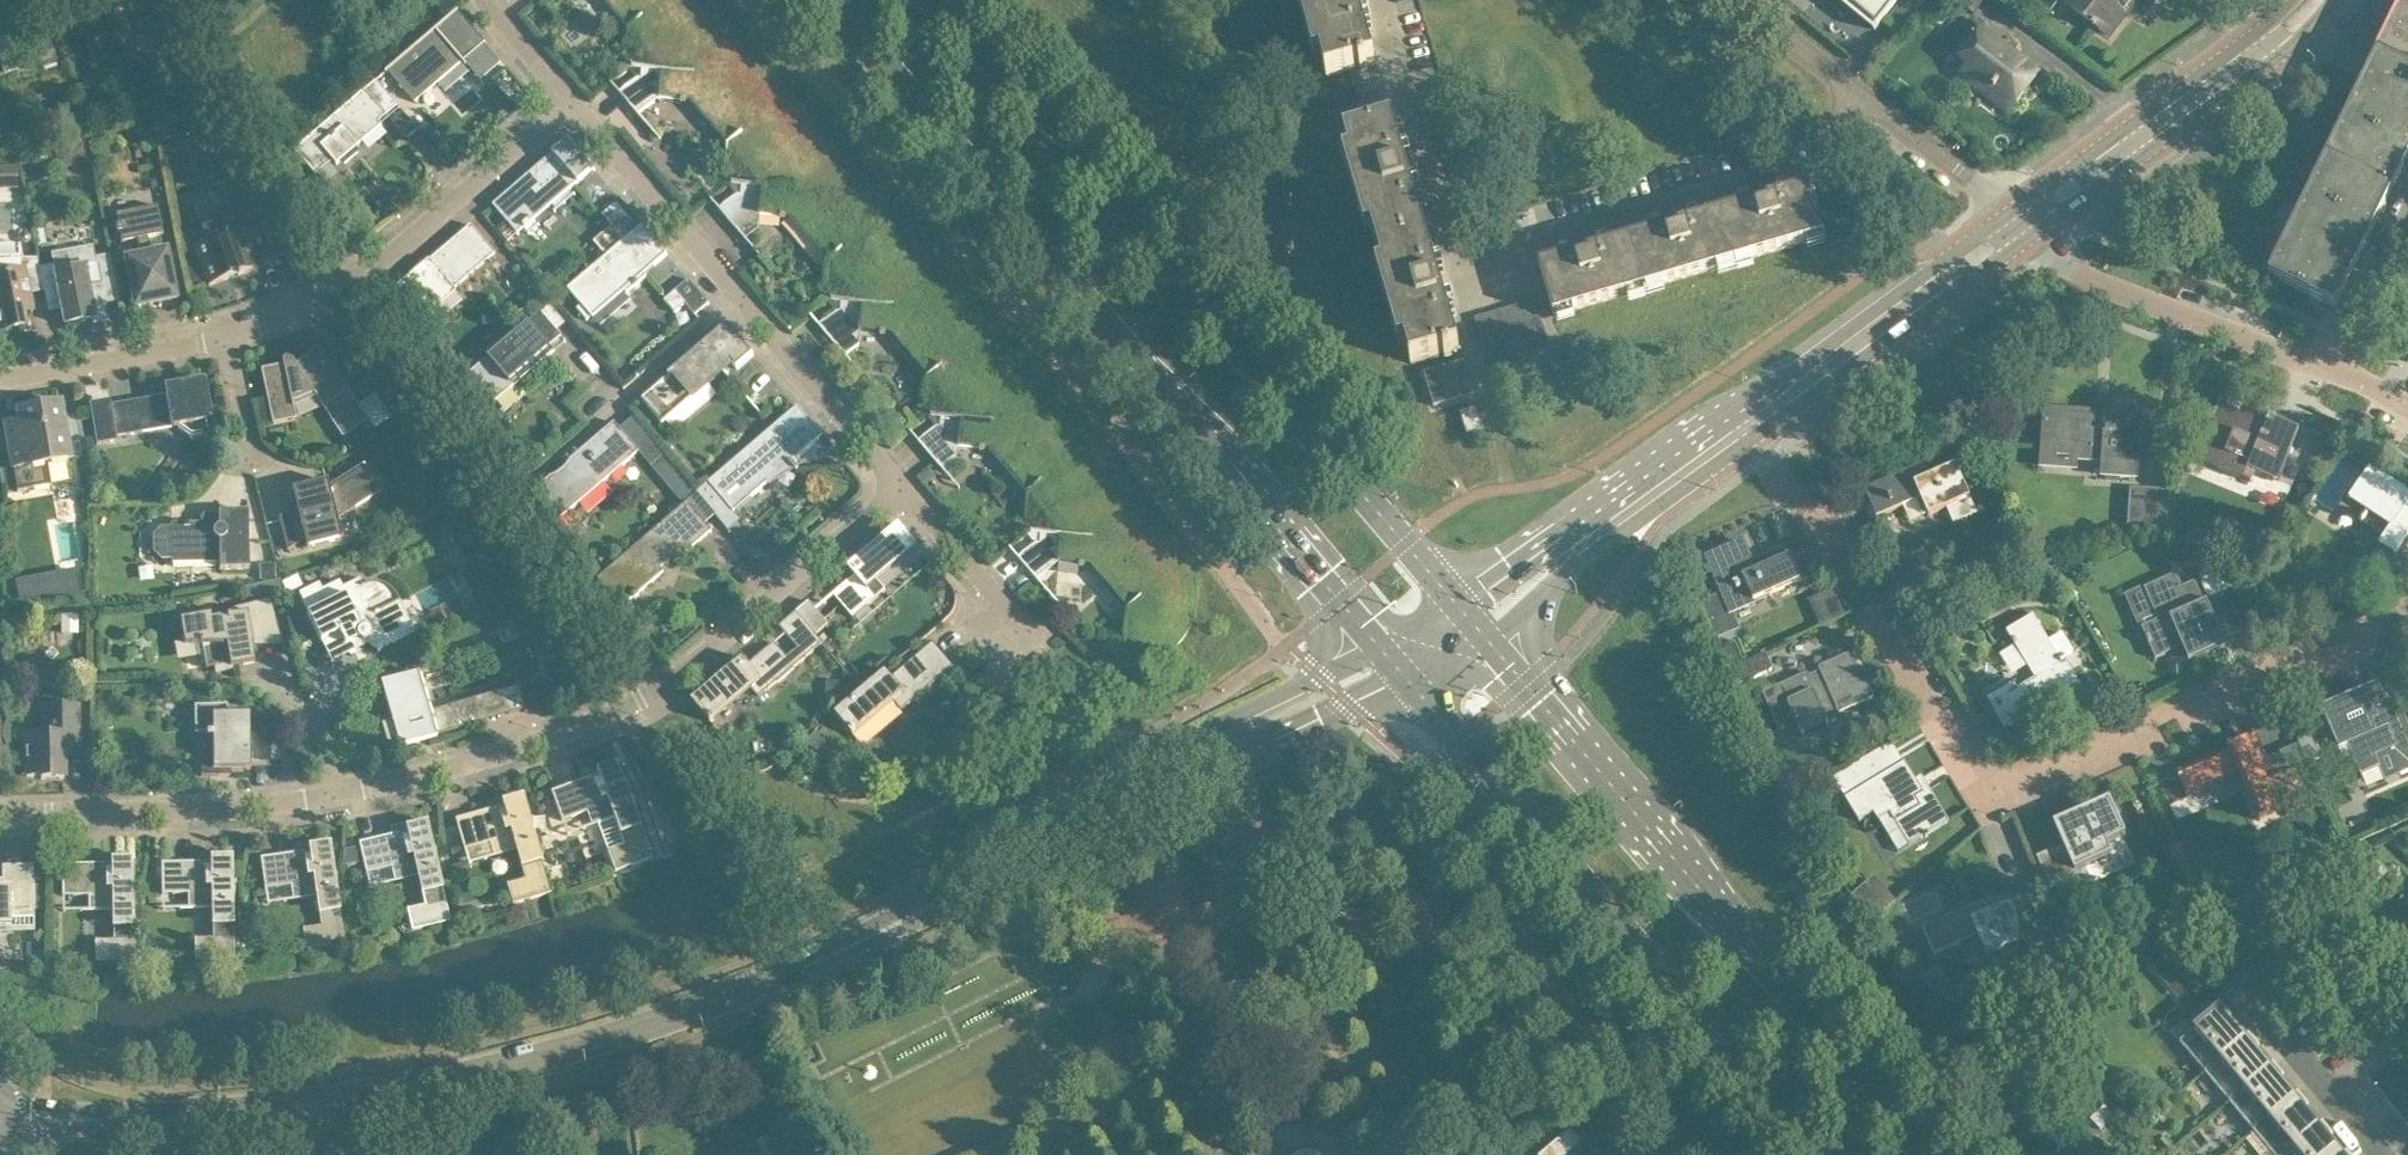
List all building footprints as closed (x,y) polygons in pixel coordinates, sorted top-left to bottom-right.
[(628,25),(635,20),(655,3),(652,0),(607,0),(628,25)] [(1357,0),(1297,0),(1310,44),(1316,41),(1327,77),(1360,67),(1361,70),(1368,69),(1367,65),(1375,63),(1357,0)] [(1875,29),(1899,0),(1839,0),(1875,29)] [(1971,11),(1979,0),(1957,0),(1971,11)] [(2059,3),(2094,29),(2096,26),(2109,36),(2119,23),(2116,21),(2133,0),(2062,0),(2059,3)] [(2376,52),(2380,54),(2407,68),(2407,0),(2401,0),(2376,52)] [(471,55),(486,43),(458,10),(386,72),(387,73),(389,71),(416,102),(463,62),(466,66),(467,65),(462,58),(469,52),(471,55)] [(2017,57),(1980,29),(1960,55),(1970,63),(1960,76),(1989,98),(1994,91),(2013,106),(2035,77),(2014,61),(2017,57)] [(2367,80),(2328,161),(2271,277),(2300,292),(2311,297),(2329,306),(2407,143),(2407,68),(2380,54),(2367,80)] [(728,141),(733,137),(754,118),(712,71),(662,68),(661,67),(642,66),(641,76),(638,75),(619,92),(638,114),(639,113),(660,95),(681,97),(681,100),(686,100),(686,98),(691,98),(728,141)] [(295,150),(315,172),(316,175),(333,160),(337,164),(341,161),(345,163),(358,151),(358,147),(361,144),(361,143),(382,124),(380,121),(398,105),(376,80),(295,150)] [(192,118),(181,122),(186,135),(197,131),(192,118)] [(1368,216),(1378,250),(1426,236),(1393,122),(1345,136),(1355,172),(1348,174),(1361,218),(1368,216)] [(176,124),(165,128),(169,141),(181,137),(176,124)] [(594,171),(595,170),(569,139),(493,205),(518,234),(525,228),(526,229),(536,221),(534,220),(553,204),(557,209),(573,195),(569,191),(593,169),(594,171)] [(16,164),(1,165),(1,185),(4,188),(17,187),(16,164)] [(828,258),(838,249),(854,235),(813,187),(761,184),(742,182),(741,192),(738,192),(719,208),(746,240),(747,239),(758,229),(759,212),(781,213),(780,216),(786,216),(786,214),(790,214),(828,258)] [(1812,193),(1810,188),(1810,186),(1719,212),(1734,263),(1825,237),(1814,199),(1816,198),(1814,192),(1812,193)] [(617,203),(603,215),(612,226),(624,240),(639,228),(617,203)] [(134,308),(153,304),(160,303),(176,300),(175,293),(166,250),(150,253),(147,237),(163,234),(157,205),(115,214),(121,242),(137,239),(140,255),(124,259),(134,308)] [(1644,290),(1734,263),(1719,212),(1629,238),(1644,290)] [(238,214),(226,219),(223,217),(221,216),(219,216),(217,216),(215,216),(213,216),(212,217),(210,217),(208,218),(207,219),(207,220),(205,221),(204,222),(204,223),(203,224),(202,226),(202,227),(190,232),(209,285),(228,278),(227,274),(236,271),(238,275),(257,268),(238,214)] [(496,253),(472,225),(431,260),(430,259),(394,290),(419,318),(419,319),(438,303),(440,306),(457,291),(455,288),(496,253)] [(668,254),(643,225),(639,228),(624,240),(568,289),(582,304),(577,308),(587,320),(592,316),(593,318),(625,291),(627,293),(648,276),(645,273),(668,254)] [(1459,349),(1426,236),(1378,250),(1388,284),(1381,286),(1394,330),(1401,328),(1411,364),(1444,354),(1445,358),(1452,355),(1451,352),(1459,349)] [(1539,265),(1554,316),(1644,290),(1629,238),(1539,265)] [(80,247),(51,253),(53,263),(54,272),(62,309),(65,325),(92,320),(92,324),(108,321),(104,303),(118,301),(111,261),(97,264),(95,257),(95,253),(81,256),(80,247)] [(0,257),(0,332),(25,327),(22,314),(32,312),(28,293),(26,281),(24,271),(17,272),(17,257),(0,257)] [(697,314),(710,303),(689,279),(665,300),(675,313),(687,303),(697,314)] [(927,374),(935,368),(954,351),(913,304),(861,300),(841,298),(841,308),(837,308),(818,324),(845,356),(860,343),(861,328),(880,330),(880,332),(885,332),(886,330),(890,330),(927,374)] [(1530,329),(1543,325),(1535,300),(1523,304),(1530,329)] [(1523,304),(1510,307),(1518,333),(1530,329),(1523,304)] [(1499,311),(1506,336),(1518,333),(1510,307),(1499,311)] [(526,308),(514,318),(522,328),(534,318),(526,308)] [(1506,336),(1499,311),(1487,314),(1495,340),(1506,336)] [(522,328),(463,379),(487,409),(515,385),(511,381),(518,375),(522,379),(555,351),(551,345),(562,336),(541,312),(534,318),(522,328)] [(1475,318),(1483,343),(1495,340),(1487,314),(1475,318)] [(663,424),(724,371),(725,370),(733,363),(738,369),(754,355),(728,325),(641,399),(663,424)] [(1543,325),(1530,329),(1537,354),(1550,350),(1543,325)] [(1530,329),(1518,333),(1525,358),(1537,354),(1530,329)] [(1506,336),(1513,361),(1525,358),(1518,333),(1506,336)] [(1502,364),(1513,361),(1506,336),(1495,340),(1502,364)] [(1495,340),(1483,343),(1490,368),(1502,364),(1495,340)] [(283,364),(261,369),(272,423),(295,418),(292,402),(312,393),(322,407),(327,404),(335,415),(330,419),(342,437),(367,420),(347,390),(349,389),(330,362),(327,364),(318,349),(295,364),(293,361),(290,357),(289,356),(287,356),(285,356),(283,357),(282,359),(282,361),(283,364)] [(1434,406),(1473,395),(1463,361),(1424,373),(1434,406)] [(114,437),(142,432),(170,427),(177,426),(190,436),(206,433),(206,436),(208,435),(206,421),(212,420),(205,379),(163,386),(165,394),(165,395),(108,405),(103,401),(89,403),(96,445),(110,442),(114,437)] [(2046,410),(2043,458),(2076,461),(2099,462),(2098,478),(2135,480),(2140,404),(2108,402),(2107,414),(2095,413),(2046,410)] [(2220,402),(2203,445),(2224,454),(2219,467),(2251,480),(2255,471),(2275,479),(2281,463),(2285,464),(2299,429),(2269,417),(2268,421),(2243,411),(2243,410),(2243,409),(2242,409),(2242,408),(2241,407),(2240,407),(2239,407),(2238,407),(2237,407),(2237,408),(2236,408),(2220,402)] [(19,421),(4,423),(17,491),(73,481),(70,462),(67,446),(81,444),(78,426),(76,415),(62,417),(59,403),(17,411),(19,421)] [(797,458),(823,435),(798,406),(780,422),(709,482),(698,492),(706,501),(717,492),(734,512),(768,482),(791,463),(796,469),(797,470),(799,468),(798,467),(793,461),(797,458)] [(1483,430),(1483,429),(1476,407),(1460,411),(1467,434),(1483,430)] [(919,439),(918,440),(937,463),(944,471),(946,470),(958,460),(958,459),(959,444),(980,445),(980,448),(985,448),(985,446),(990,446),(1027,490),(1041,478),(1053,467),(1013,420),(969,417),(941,415),(940,424),(937,424),(919,439)] [(615,422),(571,459),(569,462),(567,465),(565,467),(563,470),(560,471),(558,473),(555,475),(552,476),(532,493),(556,521),(580,502),(584,501),(588,499),(591,497),(594,495),(597,492),(600,489),(602,486),(604,482),(640,451),(615,422)] [(2316,449),(2305,467),(2321,477),(2332,460),(2316,449)] [(667,456),(653,467),(663,478),(676,467),(667,456)] [(1976,513),(1956,465),(1929,477),(1924,463),(1864,489),(1877,517),(1921,498),(1928,516),(1948,508),(1954,523),(1976,513)] [(371,497),(362,465),(328,486),(326,480),(291,489),(296,507),(279,518),(287,550),(304,540),(306,548),(341,539),(336,519),(371,497)] [(2341,511),(2365,526),(2371,517),(2389,529),(2383,538),(2366,565),(2374,582),(2400,570),(2394,557),(2407,537),(2407,510),(2406,509),(2407,505),(2407,495),(2368,469),(2341,511)] [(2131,528),(2168,531),(2171,490),(2133,487),(2131,528)] [(705,502),(706,501),(698,492),(687,501),(697,513),(707,504),(705,502)] [(620,606),(621,609),(622,608),(634,597),(635,599),(640,595),(639,593),(664,572),(661,568),(671,559),(674,563),(712,530),(706,523),(697,513),(687,501),(598,578),(620,606)] [(249,569),(248,511),(218,512),(218,513),(204,514),(200,518),(201,522),(170,523),(170,528),(161,528),(154,535),(154,551),(161,558),(171,558),(171,563),(219,562),(219,569),(249,569)] [(878,580),(918,546),(900,524),(849,568),(855,575),(833,594),(853,617),(886,589),(878,580)] [(2183,536),(2198,575),(2224,563),(2218,554),(2208,540),(2204,541),(2200,530),(2191,533),(2183,536)] [(1112,536),(1093,534),(1040,531),(1040,540),(1037,540),(1018,556),(1037,579),(1038,578),(1059,560),(1080,562),(1080,564),(1084,564),(1085,562),(1090,562),(1127,606),(1141,594),(1153,584),(1112,536)] [(1731,612),(1801,581),(1790,555),(1755,570),(1743,542),(1707,557),(1723,593),(1701,603),(1716,638),(1738,628),(1731,612)] [(1791,551),(1799,576),(1818,570),(1810,545),(1791,551)] [(275,564),(260,564),(260,579),(275,579),(275,564)] [(2159,619),(2141,627),(2143,629),(2146,637),(2145,637),(2149,645),(2149,644),(2155,659),(2182,647),(2188,660),(2225,644),(2210,610),(2206,601),(2204,602),(2195,581),(2181,587),(2175,573),(2145,587),(2159,619)] [(295,576),(281,582),(286,594),(301,588),(295,576)] [(2057,577),(2042,586),(2051,601),(2065,592),(2057,577)] [(350,642),(357,638),(358,639),(360,641),(362,641),(363,641),(365,641),(367,640),(368,639),(369,638),(381,647),(377,651),(378,652),(382,647),(414,631),(413,630),(407,633),(393,604),(399,601),(398,599),(396,596),(396,595),(394,593),(393,591),(392,590),(389,588),(388,587),(385,585),(381,584),(380,583),(376,582),(373,582),(369,583),(368,583),(367,583),(366,583),(362,584),(359,578),(342,587),(339,580),(322,589),(319,583),(298,593),(308,612),(307,613),(321,641),(339,632),(349,653),(355,650),(350,642)] [(279,580),(245,588),(247,599),(281,591),(279,580)] [(1834,590),(1811,601),(1821,622),(1844,611),(1834,590)] [(231,667),(236,666),(254,663),(251,645),(253,645),(251,633),(278,629),(274,613),(270,598),(237,607),(237,608),(239,608),(240,614),(210,619),(210,614),(179,619),(183,643),(184,645),(201,644),(205,668),(215,667),(217,673),(231,668),(231,667)] [(809,601),(796,612),(822,644),(823,643),(816,635),(829,624),(809,601)] [(759,698),(822,644),(796,612),(780,626),(798,648),(795,651),(794,651),(787,657),(775,642),(749,664),(743,657),(692,700),(711,722),(712,721),(751,688),(759,698)] [(76,615),(60,615),(61,634),(77,634),(76,615)] [(2014,681),(1987,698),(2005,728),(2057,696),(2061,704),(2084,690),(2066,660),(2068,659),(2066,655),(2072,652),(2061,633),(2048,641),(2032,615),(2007,631),(2016,647),(2029,667),(2035,677),(2018,688),(2014,681)] [(863,690),(835,713),(853,735),(894,701),(902,711),(954,666),(933,642),(892,677),(886,670),(863,690)] [(1742,662),(1735,645),(1719,651),(1727,669),(1742,662)] [(1765,653),(1727,671),(1735,688),(1773,670),(1765,653)] [(1840,713),(1872,698),(1873,698),(1873,697),(1873,695),(1873,694),(1850,656),(1849,656),(1849,655),(1848,655),(1847,655),(1846,655),(1820,666),(1822,670),(1807,677),(1806,675),(1762,695),(1769,708),(1780,731),(1797,723),(1804,738),(1805,737),(1807,741),(1829,731),(1827,727),(1831,725),(1826,715),(1838,709),(1840,713)] [(483,721),(476,697),(428,711),(417,673),(385,683),(392,704),(396,721),(380,725),(387,749),(403,744),(404,747),(419,742),(429,739),(436,737),(435,735),(483,721)] [(826,680),(825,697),(848,698),(849,681),(826,680)] [(2321,706),(2339,748),(2340,748),(2349,744),(2362,774),(2379,766),(2381,766),(2376,755),(2390,749),(2401,774),(2407,771),(2407,725),(2401,711),(2396,713),(2390,698),(2386,700),(2378,682),(2321,706)] [(508,713),(525,708),(518,685),(501,690),(508,713)] [(1762,695),(1745,703),(1751,716),(1769,708),(1762,695)] [(250,710),(227,711),(227,705),(194,706),(194,734),(206,734),(206,737),(212,737),(212,756),(200,756),(200,776),(230,775),(229,769),(250,769),(250,761),(270,761),(270,728),(251,728),(250,710)] [(63,779),(63,755),(78,755),(78,747),(77,706),(50,706),(44,707),(45,722),(45,736),(25,736),(26,777),(41,777),(41,779),(63,779)] [(817,732),(805,742),(813,753),(826,742),(817,732)] [(2229,750),(2177,772),(2187,796),(2239,773),(2260,821),(2282,811),(2285,818),(2310,807),(2294,771),(2276,779),(2274,776),(2273,777),(2255,735),(2228,747),(2229,750)] [(583,779),(551,791),(562,820),(586,812),(589,820),(611,811),(614,817),(624,845),(607,851),(614,872),(651,858),(631,805),(627,782),(624,784),(619,772),(615,762),(596,769),(595,769),(596,774),(583,779)] [(1898,854),(1929,835),(1928,834),(1949,821),(1929,788),(1922,792),(1905,762),(1845,798),(1860,823),(1875,814),(1898,854)] [(489,809),(455,819),(464,849),(488,842),(491,850),(514,844),(516,850),(524,878),(506,883),(512,904),(550,893),(535,839),(534,831),(532,816),(528,817),(522,795),(502,800),(501,801),(502,805),(489,809)] [(2053,822),(2060,837),(2075,871),(2087,865),(2112,854),(2112,853),(2111,852),(2107,843),(2126,835),(2110,798),(2078,812),(2053,822)] [(539,816),(532,816),(534,831),(545,830),(544,815),(539,816)] [(394,834),(358,842),(366,873),(390,867),(392,875),(416,870),(417,876),(424,905),(406,909),(411,930),(450,921),(437,866),(435,843),(432,844),(426,821),(406,826),(405,826),(406,831),(394,834)] [(2328,821),(2320,824),(2323,830),(2325,835),(2325,836),(2333,833),(2328,821)] [(2180,841),(2169,845),(2189,890),(2199,886),(2180,841)] [(295,852),(260,857),(265,889),(289,885),(291,894),(315,890),(316,896),(320,925),(302,928),(306,950),(344,944),(336,888),(337,866),(335,866),(333,866),(330,842),(309,845),(308,846),(308,850),(295,852)] [(345,846),(344,863),(359,859),(356,843),(345,846)] [(2350,853),(2364,868),(2374,858),(2364,847),(2350,853)] [(196,861),(161,862),(162,894),(187,893),(187,902),(211,901),(211,907),(212,937),(194,937),(195,959),(234,959),(233,902),(236,880),(232,880),(232,856),(211,856),(210,856),(210,861),(196,861)] [(97,864),(62,864),(62,896),(88,895),(88,904),(112,903),(113,910),(113,939),(95,939),(95,961),(98,961),(134,961),(133,904),(137,882),(133,882),(132,858),(112,858),(110,858),(111,863),(97,864)] [(2387,871),(2374,858),(2364,868),(2376,881),(2387,871)] [(10,927),(10,906),(34,905),(45,905),(44,881),(33,881),(33,865),(2,865),(2,879),(0,879),(0,927),(10,927)] [(1986,954),(2043,930),(2028,895),(1989,912),(1984,901),(1922,927),(1934,955),(1979,937),(1986,954)] [(2398,944),(2396,945),(2407,958),(2407,935),(2398,944)] [(2215,994),(2207,1000),(2170,1031),(2204,1072),(2205,1072),(2249,1035),(2246,1037),(2232,1021),(2235,1018),(2215,994)] [(2205,1072),(2205,1073),(2229,1101),(2229,1102),(2274,1065),(2273,1064),(2270,1067),(2256,1051),(2259,1048),(2249,1035),(2205,1072)] [(1139,1046),(1120,1038),(1114,1052),(1133,1059),(1139,1046)] [(1531,1073),(1551,1064),(1545,1050),(1525,1060),(1531,1073)] [(2229,1102),(2230,1102),(2253,1131),(2254,1131),(2298,1094),(2294,1096),(2280,1080),(2284,1077),(2274,1065),(2229,1102)] [(2254,1132),(2273,1154),(2285,1154),(2323,1124),(2322,1123),(2319,1126),(2305,1109),(2308,1107),(2298,1094),(2254,1131),(2254,1132)] [(2106,1105),(2091,1118),(2101,1130),(2116,1117),(2106,1105)] [(2330,1139),(2333,1136),(2323,1124),(2285,1154),(2343,1154),(2330,1139)] [(1569,1128),(1556,1139),(1565,1150),(1572,1150),(1582,1142),(1578,1138),(1569,1128)]
